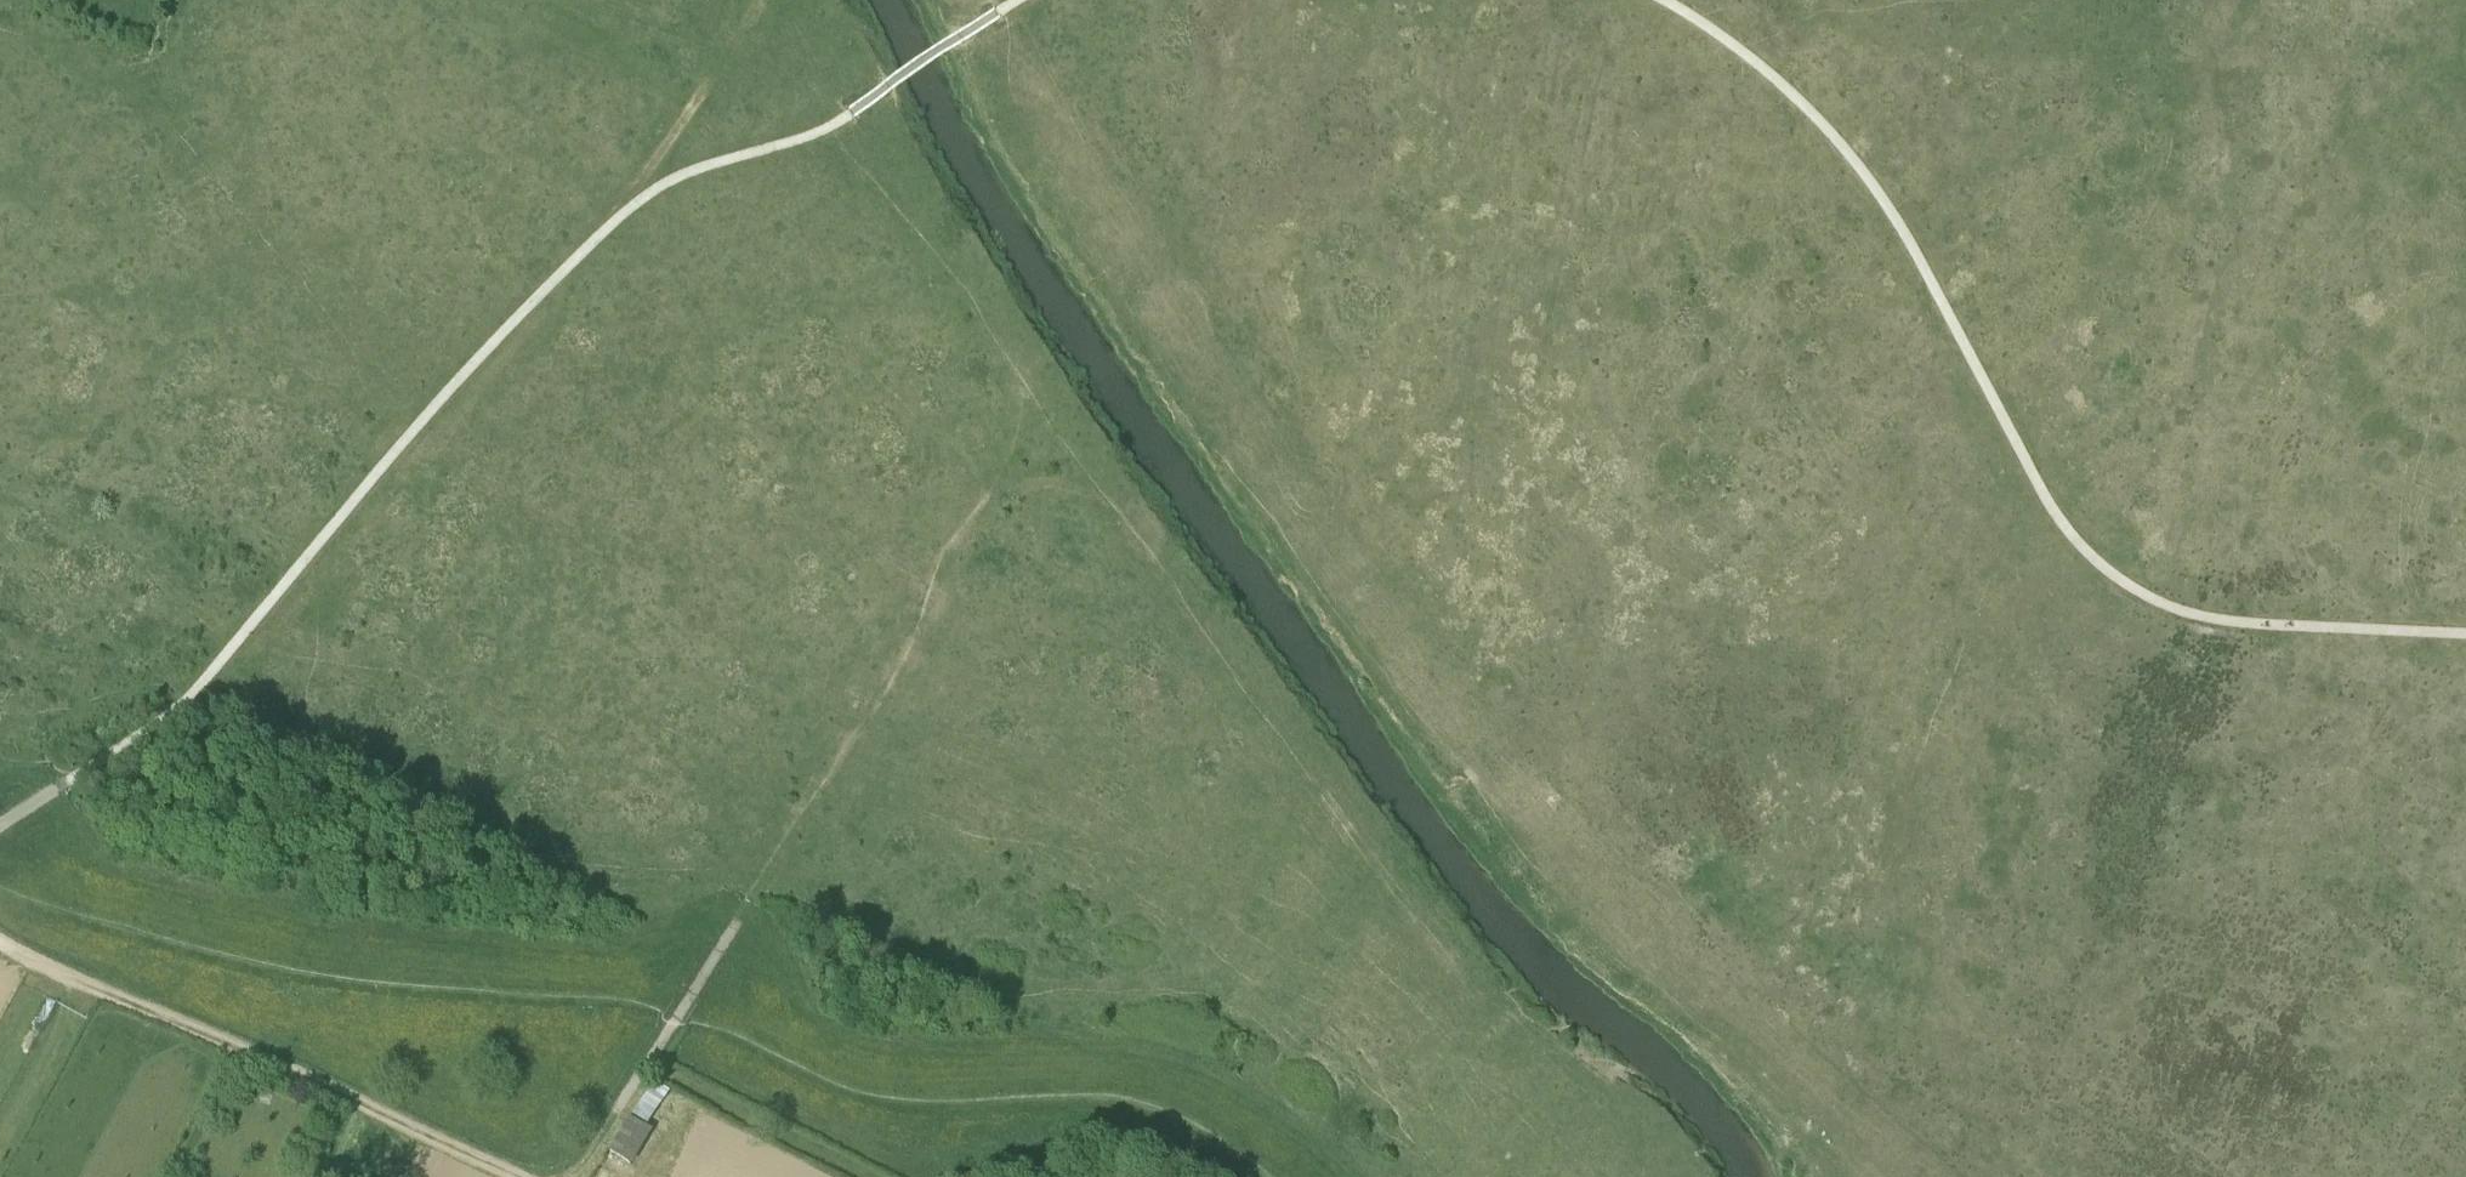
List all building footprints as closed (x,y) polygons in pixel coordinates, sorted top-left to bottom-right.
[(632,1111),(648,1120),(670,1084),(654,1075),(632,1111)] [(608,1143),(634,1158),(654,1124),(648,1120),(628,1109),(608,1143)]
